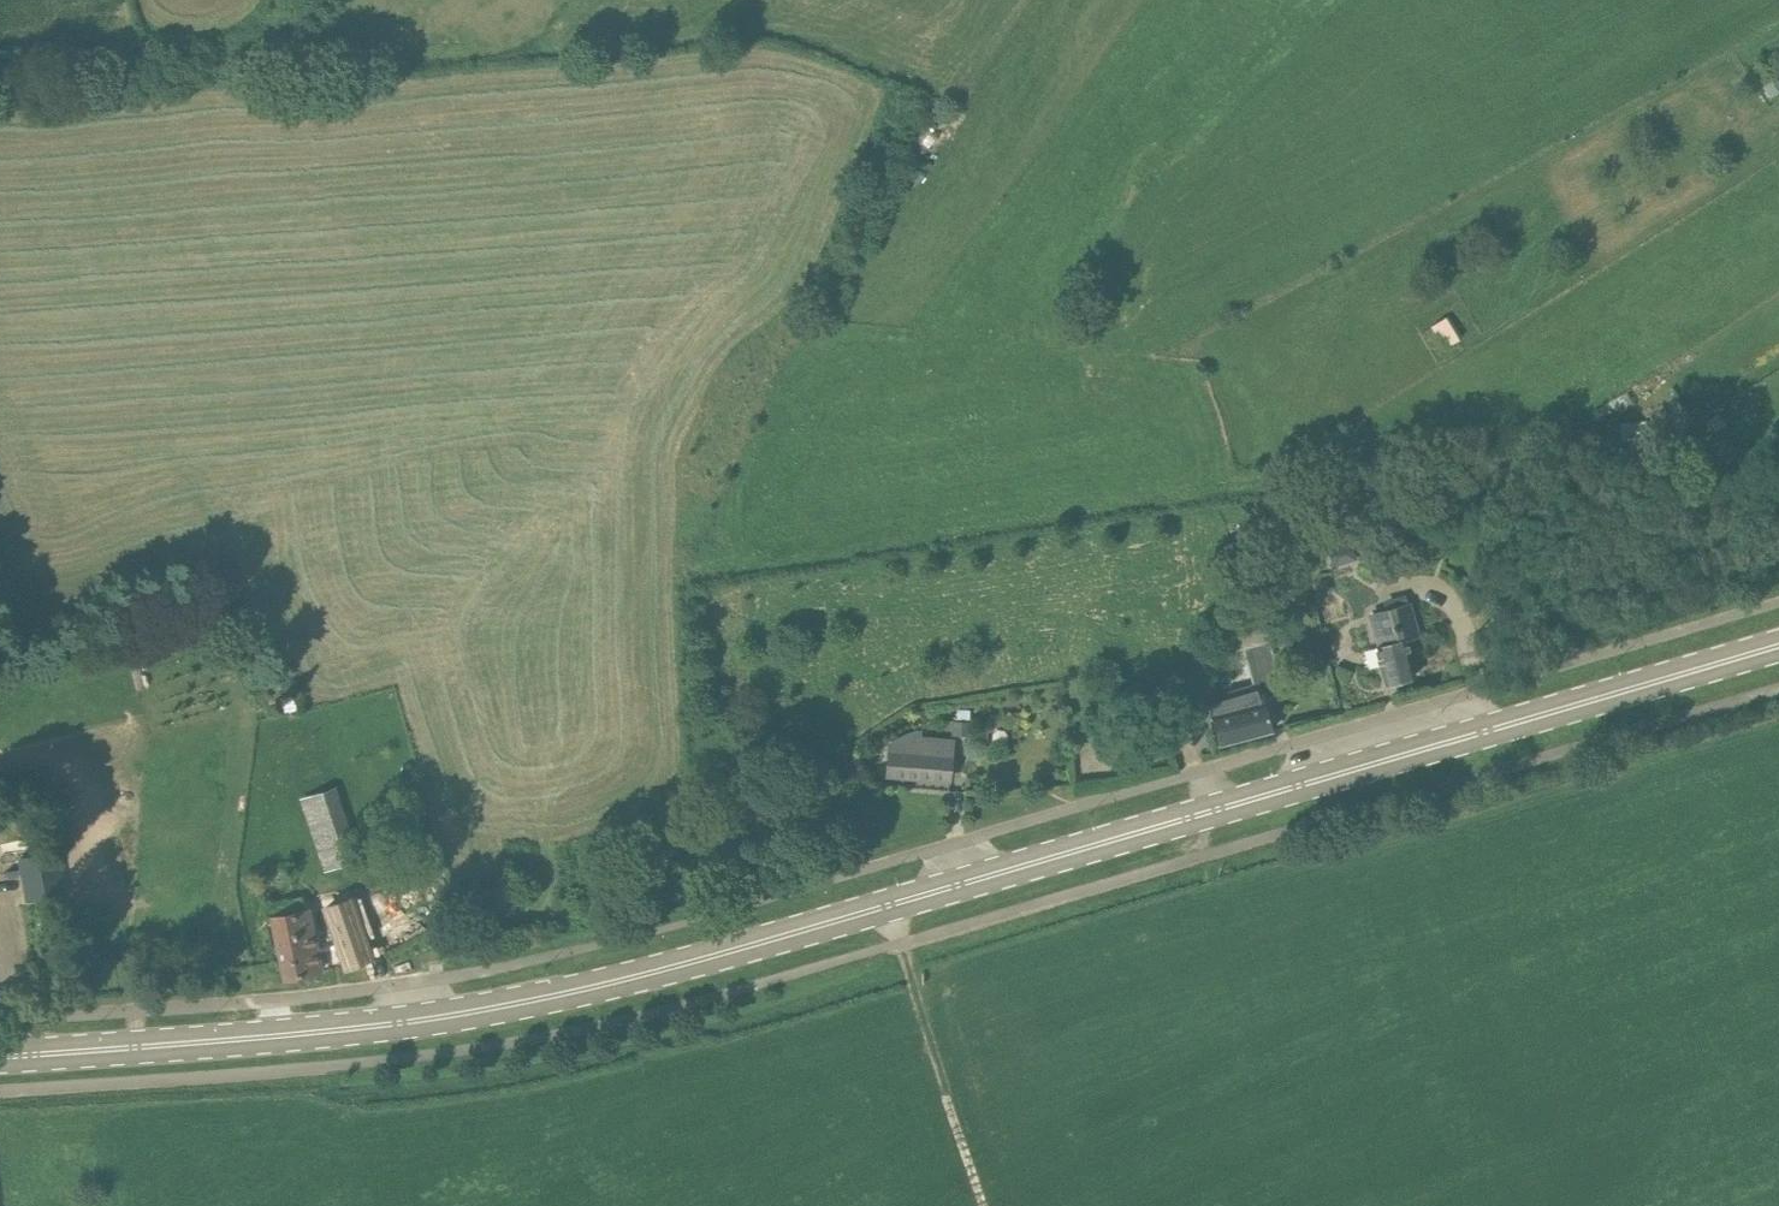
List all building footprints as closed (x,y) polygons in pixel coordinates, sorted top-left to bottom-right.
[(1762,87),(1770,99),(1778,93),(1778,78),(1778,77),(1762,87)] [(1334,565),(1356,560),(1350,540),(1328,546),(1334,565)] [(1387,583),(1387,585),(1398,582),(1395,571),(1384,574),(1387,583)] [(1387,684),(1415,677),(1405,640),(1417,637),(1405,594),(1384,600),(1387,610),(1372,614),(1381,646),(1377,647),(1387,684)] [(1207,702),(1220,744),(1272,731),(1263,700),(1284,694),(1269,642),(1242,650),(1254,690),(1241,693),(1240,692),(1207,702)] [(970,719),(970,710),(958,710),(957,719),(970,719)] [(1011,713),(1011,722),(1023,722),(1023,713),(1011,713)] [(967,735),(968,724),(954,722),(952,733),(967,735)] [(949,780),(951,757),(953,740),(921,736),(922,730),(915,730),(893,741),(891,752),(889,775),(949,780)] [(330,878),(352,871),(348,861),(358,858),(331,783),(300,794),(327,868),(330,878)] [(347,966),(370,957),(350,902),(328,909),(347,966)] [(273,918),(286,979),(320,972),(308,911),(273,918)]
